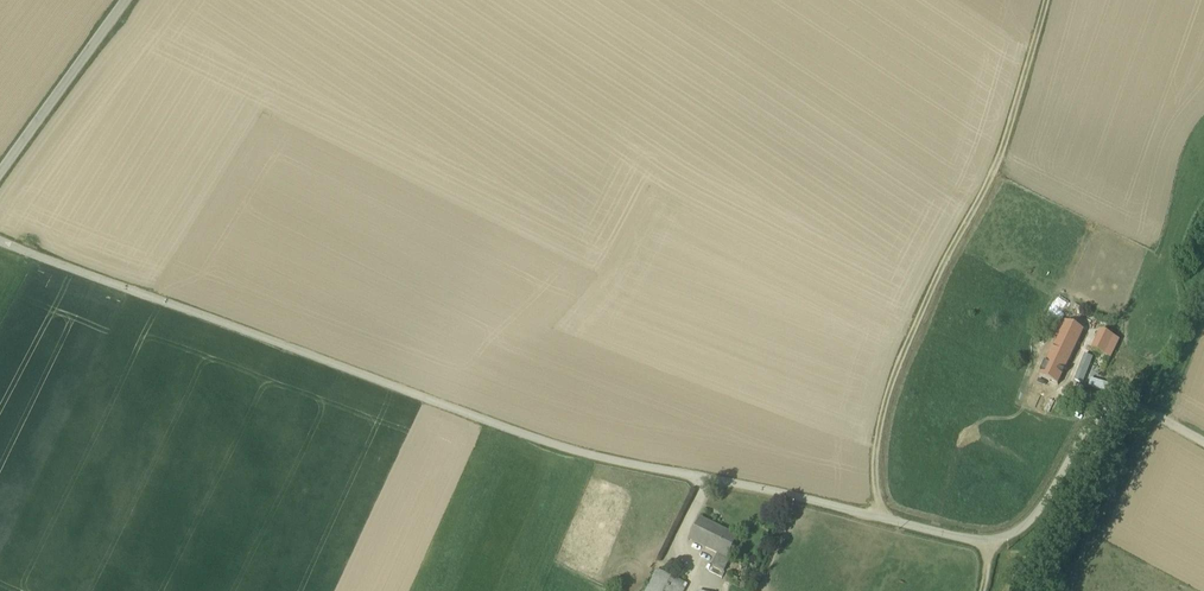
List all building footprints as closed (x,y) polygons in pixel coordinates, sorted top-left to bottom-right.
[(1068,316),(1065,323),(1063,322),(1054,342),(1046,340),(1041,351),(1049,355),(1038,377),(1057,386),(1083,332),(1076,328),(1079,321),(1068,316)] [(1091,350),(1109,359),(1118,340),(1099,332),(1091,350)] [(737,537),(699,519),(689,542),(717,555),(711,566),(724,572),(729,560),(726,559),(737,537)] [(686,585),(655,570),(645,590),(684,590),(687,585),(686,585)]
